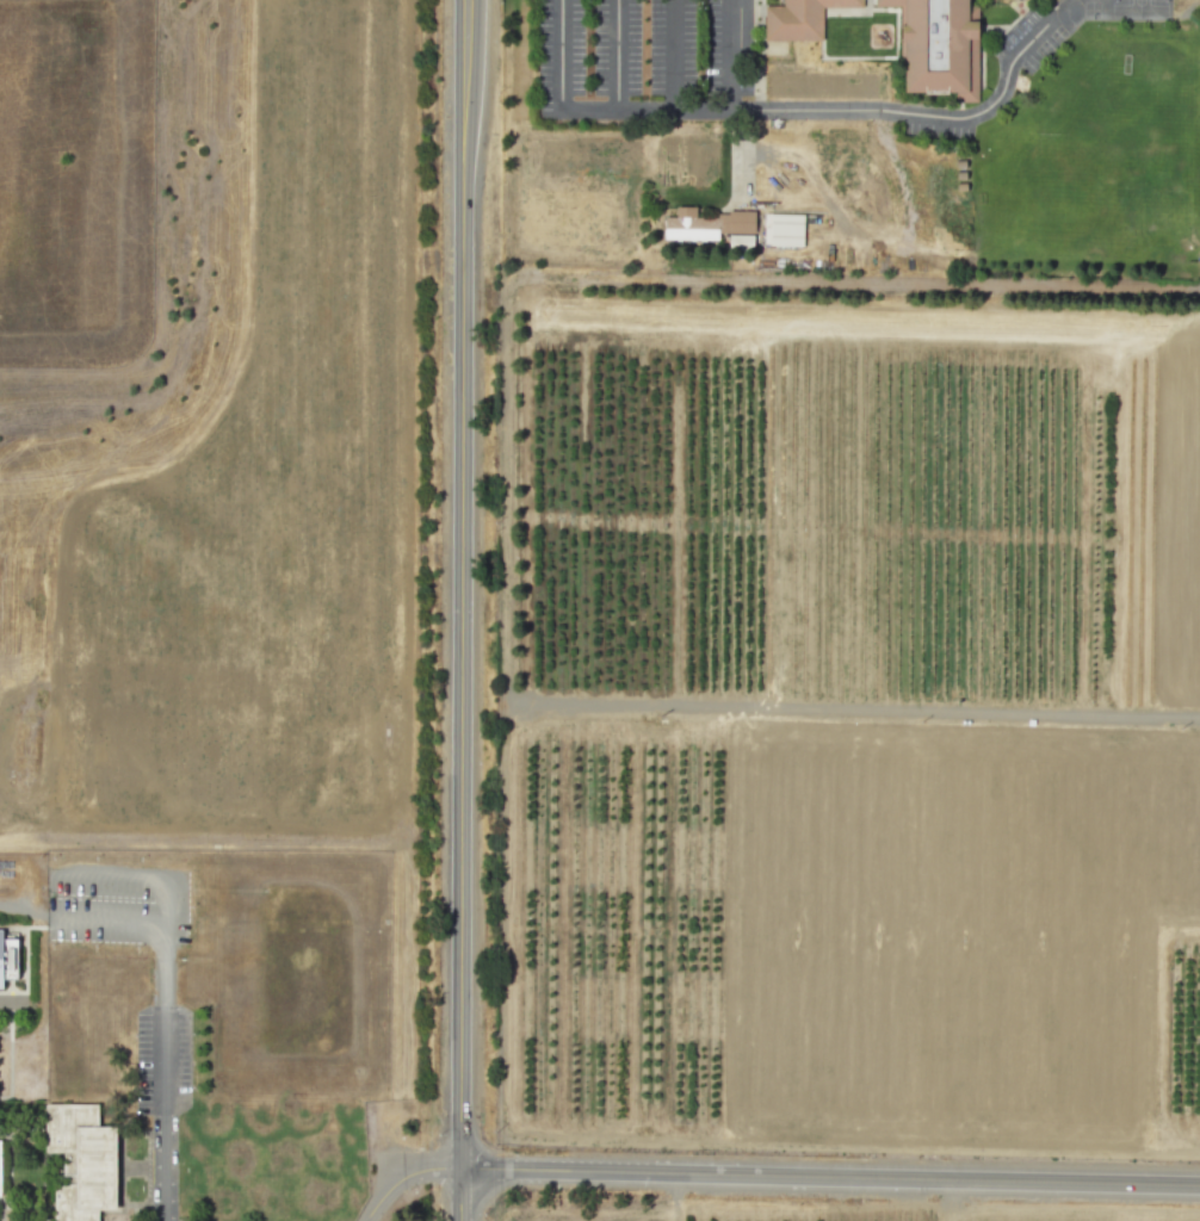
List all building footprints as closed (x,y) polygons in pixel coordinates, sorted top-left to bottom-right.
[(781,8),(782,0),(861,0),(861,4),(822,6),(822,38),(765,38),(765,8),(781,8)] [(876,5),(901,5),(901,55),(904,60),(905,91),(957,91),(955,101),(978,100),(978,4),(967,5),(967,0),(876,0),(876,5)] [(666,216),(676,216),(676,205),(697,206),(697,216),(718,217),(718,213),(729,213),(729,210),(754,210),(754,234),(718,231),(718,238),(666,238),(666,216)] [(763,245),(802,246),(803,214),(764,213),(763,245)] [(2,986),(0,986),(0,926),(2,926),(2,937),(18,937),(18,977),(2,977),(2,986)] [(101,1210),(101,1220),(57,1220),(57,1184),(67,1184),(67,1153),(49,1153),(49,1104),(101,1104),(101,1127),(119,1127),(119,1210),(101,1210)]
